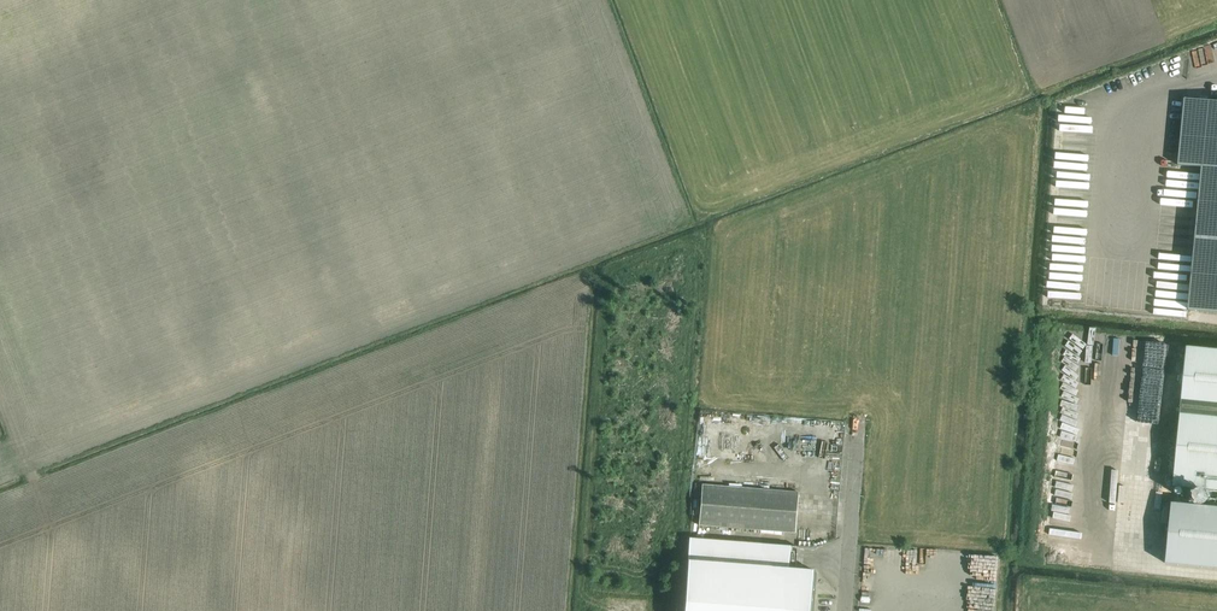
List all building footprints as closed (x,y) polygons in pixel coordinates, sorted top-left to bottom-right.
[(1100,111),(1101,104),(1074,100),(1073,106),(1100,111)] [(1178,166),(1202,168),(1188,311),(1216,314),(1216,103),(1184,100),(1178,166)] [(1068,121),(1095,125),(1096,118),(1069,114),(1068,121)] [(1187,347),(1173,487),(1216,491),(1216,350),(1187,347)] [(799,493),(702,486),(698,526),(796,533),(799,493)] [(1172,503),(1166,564),(1216,569),(1216,507),(1172,503)] [(797,570),(798,548),(689,539),(683,610),(813,610),(815,572),(797,570)]
